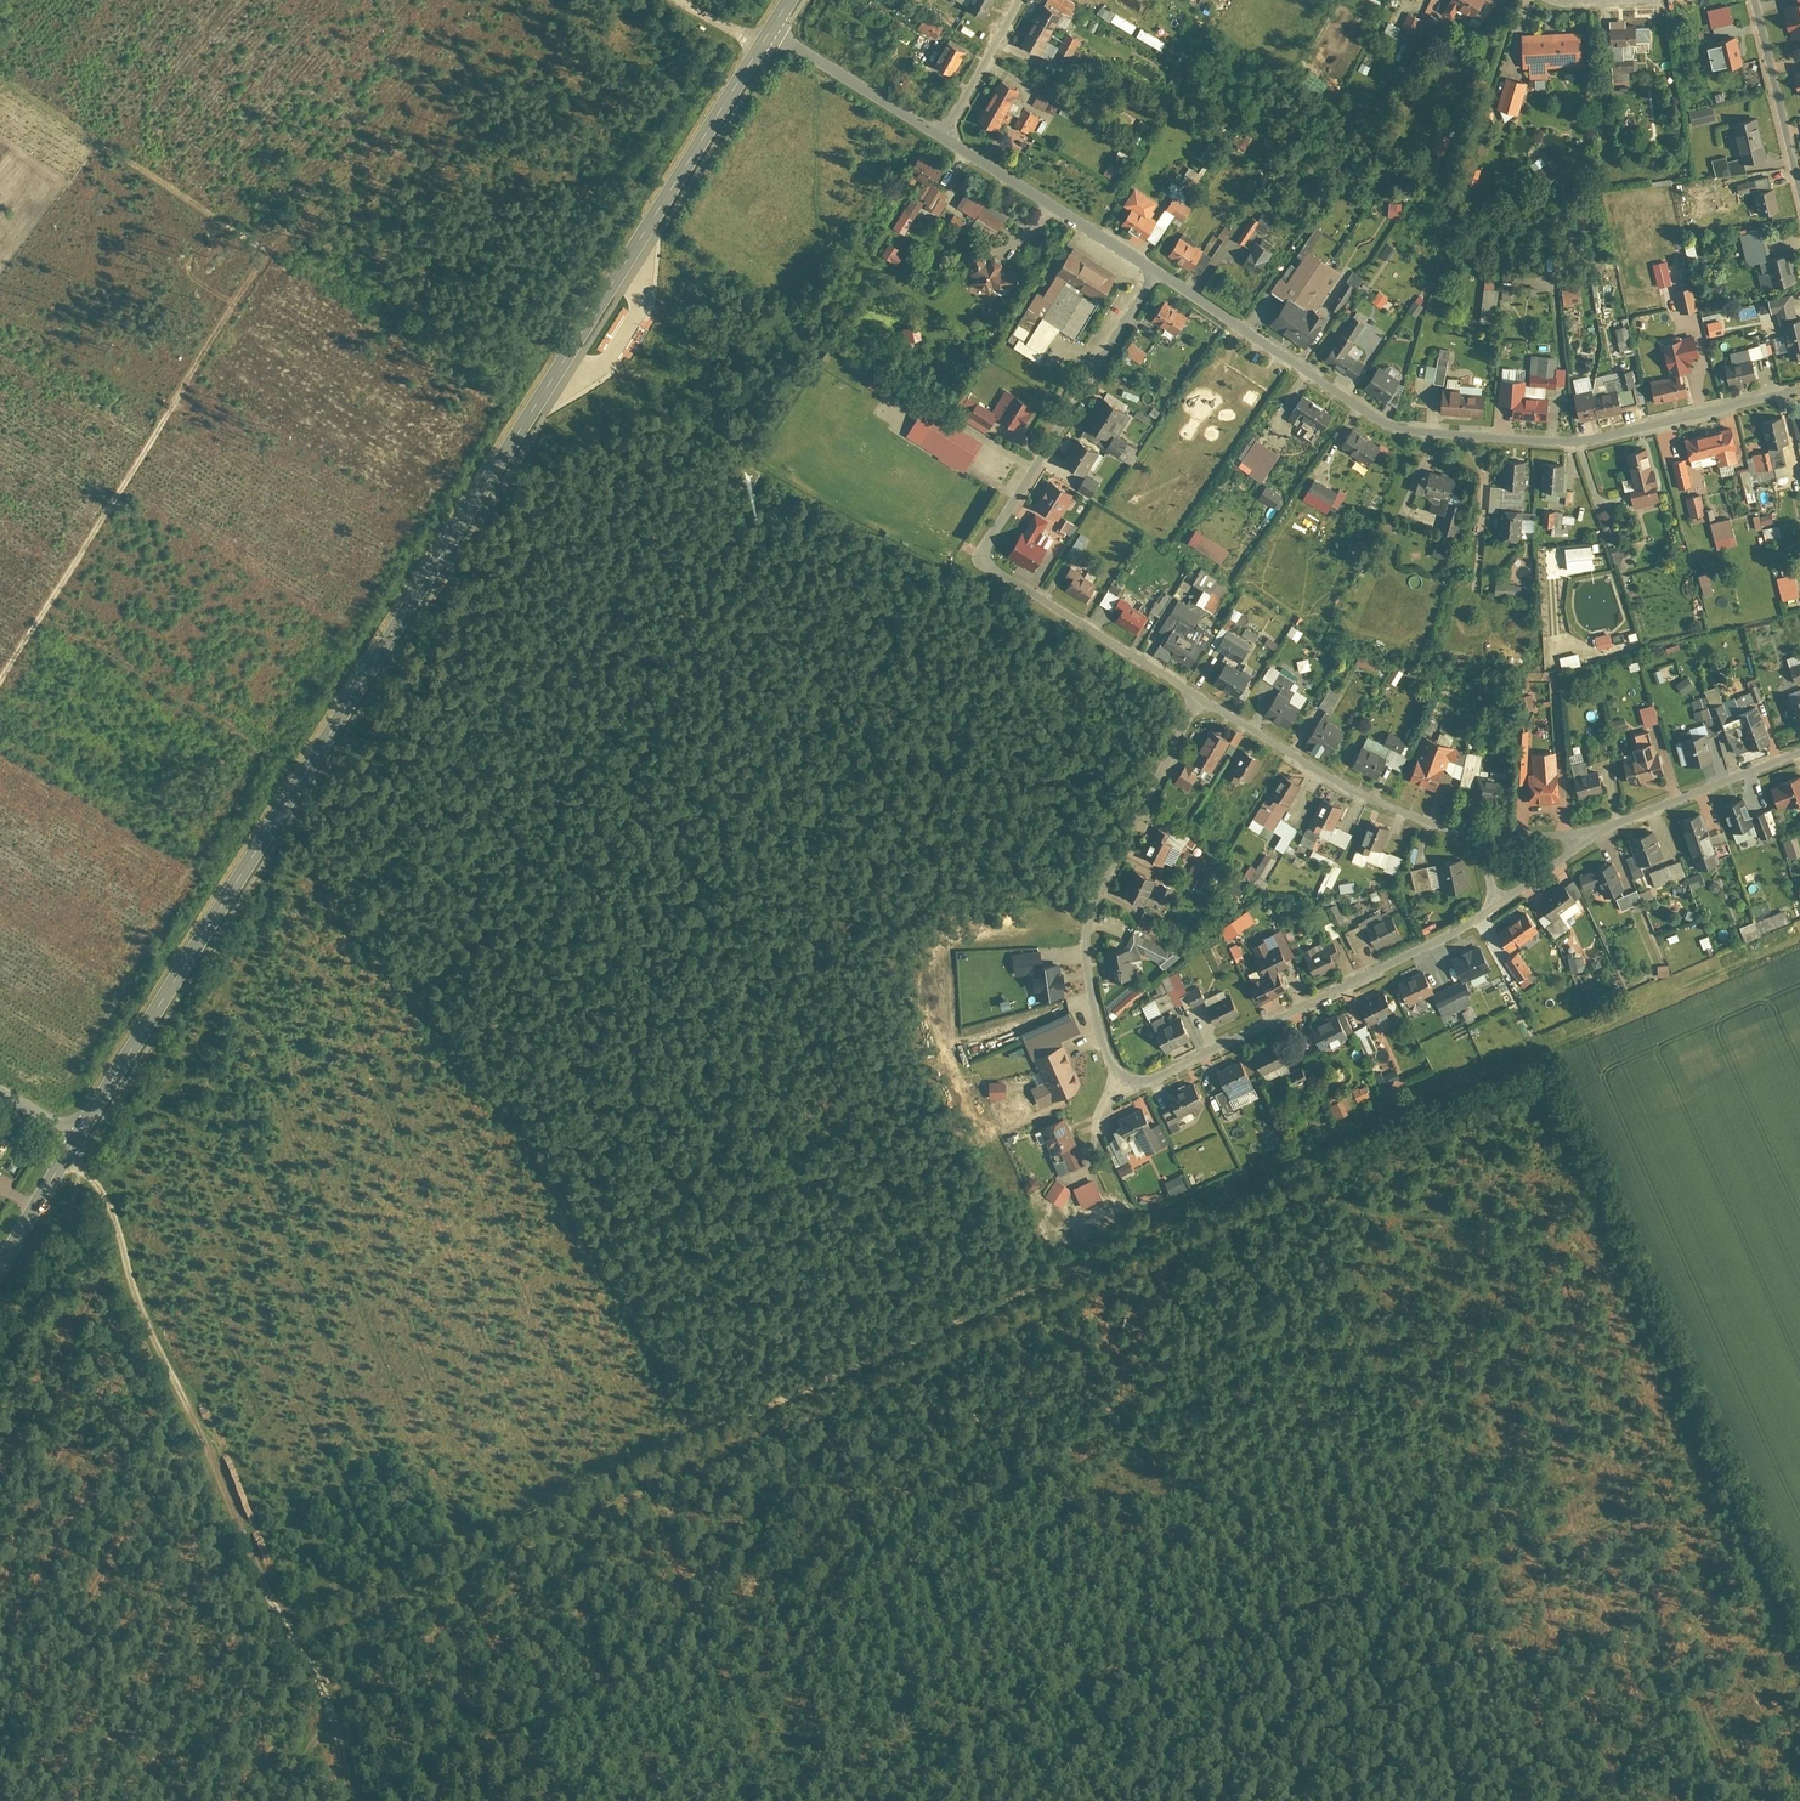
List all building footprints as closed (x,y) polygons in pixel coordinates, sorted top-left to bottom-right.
[(966,7),(990,20),(1001,0),(970,0),(966,7)] [(1449,4),(1472,17),(1482,0),(1451,0),(1449,4)] [(1712,10),(1717,28),(1740,22),(1734,4),(1712,10)] [(1045,5),(1023,47),(1043,57),(1065,16),(1045,5)] [(1113,21),(1118,12),(1106,5),(1101,14),(1113,21)] [(1787,13),(1795,43),(1799,42),(1799,10),(1787,13)] [(1399,33),(1413,40),(1423,18),(1408,12),(1399,33)] [(1137,33),(1141,24),(1119,14),(1115,22),(1137,33)] [(927,19),(920,29),(941,43),(947,33),(927,19)] [(1612,27),(1612,47),(1640,47),(1640,27),(1612,27)] [(1167,49),(1170,40),(1144,30),(1140,39),(1167,49)] [(1069,33),(1060,52),(1074,59),(1083,41),(1069,33)] [(1521,36),(1523,71),(1583,68),(1581,33),(1521,36)] [(1723,70),(1742,65),(1735,38),(1716,43),(1717,46),(1708,48),(1713,69),(1722,67),(1723,70)] [(939,68),(955,78),(969,55),(952,45),(939,68)] [(1618,63),(1618,82),(1633,82),(1633,71),(1642,71),(1642,63),(1618,63)] [(1498,108),(1520,114),(1528,83),(1506,77),(1498,108)] [(1540,89),(1550,89),(1550,78),(1540,78),(1540,89)] [(1002,81),(979,121),(1000,132),(1023,92),(1002,81)] [(1045,88),(1035,107),(1047,113),(1057,95),(1045,88)] [(1026,110),(1017,128),(1032,135),(1041,118),(1026,110)] [(1688,114),(1689,128),(1718,124),(1716,110),(1688,114)] [(1738,124),(1746,164),(1770,160),(1762,119),(1738,124)] [(1434,148),(1445,152),(1450,136),(1439,132),(1434,148)] [(1239,134),(1235,146),(1249,151),(1253,138),(1239,134)] [(1211,142),(1204,162),(1213,165),(1220,145),(1211,142)] [(925,153),(912,171),(936,188),(949,170),(925,153)] [(1107,175),(1119,181),(1126,168),(1114,161),(1107,175)] [(1713,165),(1715,180),(1745,176),(1742,161),(1713,165)] [(1465,182),(1477,185),(1481,169),(1469,166),(1465,182)] [(979,188),(963,212),(1000,236),(1016,211),(979,188)] [(1137,190),(1127,206),(1151,221),(1161,205),(1137,190)] [(1758,196),(1762,219),(1783,215),(1778,192),(1758,196)] [(1165,214),(1184,226),(1194,211),(1176,199),(1165,214)] [(1391,201),(1390,217),(1404,217),(1404,202),(1391,201)] [(1159,228),(1135,212),(1124,229),(1148,245),(1159,228)] [(1260,224),(1258,226),(1267,234),(1278,220),(1268,213),(1260,224)] [(1237,238),(1245,244),(1258,226),(1260,224),(1252,218),(1237,238)] [(1221,236),(1225,239),(1233,230),(1228,227),(1221,236)] [(1743,236),(1749,265),(1772,261),(1766,231),(1743,236)] [(1184,235),(1169,255),(1193,273),(1208,253),(1184,235)] [(893,242),(885,256),(901,264),(908,250),(893,242)] [(1258,243),(1247,262),(1265,272),(1276,253),(1258,243)] [(1388,244),(1385,257),(1393,259),(1396,246),(1388,244)] [(1281,286),(1320,313),(1345,278),(1306,250),(1281,286)] [(1075,255),(1062,276),(1106,304),(1118,283),(1075,255)] [(987,257),(970,281),(997,299),(1014,275),(987,257)] [(1769,263),(1775,291),(1799,285),(1799,281),(1795,257),(1769,263)] [(1352,270),(1346,281),(1356,288),(1363,276),(1352,270)] [(1506,277),(1506,298),(1514,298),(1514,277),(1506,277)] [(1331,306),(1341,312),(1356,288),(1346,281),(1331,306)] [(1499,323),(1501,290),(1497,290),(1497,281),(1487,281),(1485,322),(1499,323)] [(1069,283),(1046,319),(1081,340),(1104,304),(1069,283)] [(1675,293),(1680,316),(1702,311),(1697,288),(1675,293)] [(1372,301),(1383,307),(1388,297),(1378,291),(1372,301)] [(1564,294),(1565,307),(1583,305),(1582,292),(1564,294)] [(1780,324),(1798,320),(1794,299),(1776,303),(1780,324)] [(1153,319),(1176,334),(1188,315),(1164,300),(1153,319)] [(1408,310),(1419,316),(1424,306),(1413,300),(1408,310)] [(1288,301),(1271,326),(1307,351),(1324,327),(1288,301)] [(1043,366),(1064,332),(1046,321),(1025,355),(1043,366)] [(1786,325),(1793,356),(1799,355),(1799,322),(1786,325)] [(1709,326),(1711,340),(1727,337),(1724,323),(1709,326)] [(907,328),(910,342),(927,339),(924,325),(907,328)] [(1636,349),(1634,326),(1620,327),(1622,350),(1636,349)] [(1016,333),(1011,342),(1018,346),(1023,337),(1016,333)] [(1665,341),(1672,377),(1696,373),(1689,336),(1665,341)] [(1141,364),(1149,353),(1132,342),(1125,353),(1141,364)] [(1340,342),(1326,361),(1354,382),(1369,363),(1340,342)] [(1769,342),(1752,346),(1755,361),(1771,358),(1769,342)] [(1441,351),(1436,385),(1447,386),(1453,352),(1441,351)] [(1726,368),(1730,389),(1758,383),(1754,363),(1726,368)] [(1382,367),(1365,390),(1386,405),(1403,382),(1382,367)] [(1558,367),(1557,385),(1565,386),(1567,368),(1558,367)] [(1622,388),(1636,385),(1633,369),(1619,373),(1622,388)] [(881,393),(889,383),(878,375),(870,386),(881,393)] [(1515,399),(1523,400),(1524,378),(1501,376),(1499,398),(1515,399)] [(1652,384),(1657,406),(1689,400),(1685,377),(1652,384)] [(1444,390),(1442,416),(1487,419),(1489,393),(1444,390)] [(1576,397),(1581,425),(1603,421),(1598,393),(1576,397)] [(1319,435),(1333,415),(1303,394),(1289,414),(1319,435)] [(1621,394),(1600,398),(1605,421),(1625,417),(1621,394)] [(1017,395),(1003,420),(1023,431),(1037,407),(1017,395)] [(1125,412),(1102,396),(1083,424),(1107,439),(1111,433),(1125,412)] [(1515,399),(1513,420),(1551,423),(1553,402),(1523,400),(1515,399)] [(928,407),(908,438),(966,476),(987,444),(928,407)] [(974,408),(965,422),(987,437),(997,423),(974,408)] [(1783,444),(1790,442),(1783,416),(1762,421),(1769,448),(1783,444)] [(1369,465),(1382,448),(1355,427),(1342,445),(1369,465)] [(1731,427),(1685,439),(1690,459),(1716,452),(1719,464),(1739,459),(1731,427)] [(1128,444),(1111,433),(1107,439),(1103,446),(1119,457),(1128,444)] [(1086,473),(1099,452),(1076,436),(1061,460),(1084,475),(1086,473)] [(1249,473),(1262,482),(1280,455),(1256,439),(1241,461),(1252,469),(1249,473)] [(1783,444),(1769,448),(1770,451),(1774,467),(1787,464),(1788,463),(1783,444)] [(1657,485),(1647,448),(1627,453),(1636,490),(1657,485)] [(1757,471),(1774,467),(1770,451),(1753,455),(1757,471)] [(1525,488),(1527,460),(1503,459),(1501,486),(1525,488)] [(1679,487),(1692,484),(1685,459),(1673,462),(1679,487)] [(1564,490),(1564,463),(1542,463),(1541,490),(1564,490)] [(1774,467),(1757,471),(1760,481),(1789,474),(1787,464),(1774,467)] [(1423,491),(1450,498),(1456,475),(1429,468),(1423,491)] [(1100,482),(1086,473),(1084,475),(1076,487),(1090,496),(1100,482)] [(1075,496),(1049,479),(1033,503),(1059,520),(1075,496)] [(1329,511),(1340,494),(1317,480),(1306,497),(1329,511)] [(1274,506),(1282,495),(1266,485),(1259,497),(1274,506)] [(1523,512),(1525,488),(1501,486),(1490,485),(1488,510),(1500,511),(1523,512)] [(1661,501),(1657,485),(1636,490),(1631,492),(1635,508),(1661,501)] [(1686,497),(1691,516),(1705,512),(1704,509),(1700,493),(1686,497)] [(1440,530),(1458,536),(1466,506),(1448,501),(1440,530)] [(1713,507),(1704,509),(1705,512),(1707,519),(1716,516),(1713,507)] [(1597,512),(1602,526),(1613,522),(1609,508),(1597,512)] [(1523,512),(1500,511),(1497,538),(1521,540),(1523,512)] [(1565,511),(1545,511),(1545,527),(1564,527),(1565,511)] [(1047,521),(1035,512),(1007,555),(1031,571),(1046,548),(1035,540),(1047,521)] [(1763,526),(1774,523),(1772,513),(1761,516),(1763,526)] [(1718,549),(1738,544),(1731,517),(1711,522),(1718,549)] [(1074,524),(1065,518),(1059,527),(1068,533),(1074,524)] [(1769,542),(1783,539),(1779,525),(1765,528),(1769,542)] [(1188,544),(1223,564),(1231,550),(1196,530),(1188,544)] [(1067,555),(1075,560),(1086,541),(1078,536),(1067,555)] [(1432,554),(1446,559),(1450,546),(1436,542),(1432,554)] [(1599,569),(1598,546),(1572,547),(1573,570),(1599,569)] [(1063,577),(1071,582),(1077,572),(1069,567),(1063,577)] [(1704,596),(1714,593),(1708,571),(1698,574),(1704,596)] [(1066,589),(1086,602),(1097,584),(1077,572),(1071,582),(1066,589)] [(1799,596),(1799,594),(1794,572),(1776,577),(1783,601),(1799,596)] [(1496,583),(1494,595),(1515,597),(1516,584),(1496,583)] [(1101,602),(1113,609),(1120,598),(1121,596),(1108,589),(1101,602)] [(1155,598),(1160,600),(1155,612),(1164,616),(1173,595),(1159,589),(1155,598)] [(1113,609),(1120,613),(1127,602),(1120,598),(1113,609)] [(1171,613),(1194,627),(1203,611),(1180,598),(1171,613)] [(1116,620),(1136,632),(1147,613),(1127,602),(1120,613),(1116,620)] [(1233,620),(1248,625),(1252,615),(1237,609),(1233,620)] [(1291,634),(1302,640),(1307,631),(1297,625),(1291,634)] [(1159,649),(1189,666),(1201,645),(1172,628),(1159,649)] [(1218,649),(1240,662),(1252,642),(1230,629),(1218,649)] [(1249,629),(1247,636),(1260,641),(1263,634),(1249,629)] [(1596,636),(1599,649),(1614,646),(1612,633),(1596,636)] [(1268,644),(1279,650),(1283,644),(1272,638),(1268,644)] [(1563,668),(1583,665),(1581,651),(1561,655),(1563,668)] [(1363,657),(1360,666),(1382,673),(1385,664),(1363,657)] [(1227,660),(1214,682),(1239,697),(1252,674),(1227,660)] [(1280,690),(1291,696),(1300,681),(1271,664),(1262,679),(1280,690)] [(1796,684),(1799,682),(1799,664),(1790,668),(1796,684)] [(1676,683),(1684,694),(1696,686),(1689,675),(1676,683)] [(1750,690),(1754,700),(1765,696),(1760,681),(1749,686),(1750,690)] [(1319,706),(1329,711),(1340,693),(1330,688),(1319,706)] [(1266,715),(1288,729),(1303,703),(1291,696),(1280,690),(1266,715)] [(1725,702),(1730,715),(1756,705),(1754,700),(1750,690),(1724,700),(1725,702)] [(1797,729),(1799,728),(1799,696),(1786,701),(1797,729)] [(1721,740),(1730,737),(1722,718),(1730,715),(1725,702),(1709,708),(1712,716),(1719,732),(1721,740)] [(1640,707),(1645,724),(1659,720),(1655,703),(1640,707)] [(1730,737),(1736,753),(1771,739),(1758,704),(1756,705),(1730,715),(1722,718),(1730,737)] [(1705,718),(1712,716),(1709,708),(1708,705),(1693,710),(1698,721),(1705,718)] [(1309,740),(1329,752),(1343,728),(1323,716),(1309,740)] [(1711,735),(1719,732),(1712,716),(1705,718),(1711,735)] [(1616,731),(1628,727),(1625,717),(1613,720),(1616,731)] [(1213,771),(1231,741),(1210,729),(1192,759),(1213,771)] [(1528,729),(1518,729),(1516,783),(1526,783),(1528,729)] [(1241,747),(1247,734),(1240,731),(1235,744),(1241,747)] [(1393,748),(1401,753),(1408,741),(1392,731),(1385,743),(1393,748)] [(1587,736),(1595,765),(1611,761),(1603,732),(1587,736)] [(1681,739),(1688,765),(1714,758),(1707,732),(1681,739)] [(1408,781),(1437,790),(1452,746),(1423,737),(1408,781)] [(1623,761),(1630,784),(1664,774),(1655,740),(1632,746),(1635,758),(1623,761)] [(1351,762),(1377,777),(1385,763),(1387,759),(1361,745),(1351,762)] [(1263,759),(1243,748),(1231,769),(1252,780),(1263,759)] [(1387,759),(1385,763),(1398,770),(1407,756),(1401,753),(1393,748),(1387,759)] [(1576,777),(1590,773),(1584,751),(1570,755),(1576,777)] [(1529,775),(1531,804),(1560,801),(1555,752),(1532,754),(1534,774),(1529,775)] [(1187,791),(1197,774),(1184,766),(1174,783),(1187,791)] [(1576,777),(1581,798),(1604,792),(1599,771),(1590,773),(1576,777)] [(1254,818),(1273,829),(1301,785),(1281,773),(1254,818)] [(1479,773),(1475,796),(1500,799),(1503,776),(1479,773)] [(1781,809),(1799,802),(1799,774),(1772,784),(1781,809)] [(1723,804),(1733,831),(1754,822),(1743,795),(1723,804)] [(1324,824),(1333,829),(1335,826),(1343,809),(1322,798),(1309,825),(1320,830),(1324,824)] [(1680,820),(1698,868),(1721,860),(1703,811),(1680,820)] [(1765,811),(1754,815),(1762,837),(1773,833),(1765,811)] [(1391,829),(1369,820),(1357,849),(1379,858),(1382,851),(1391,829)] [(1333,829),(1324,824),(1320,830),(1318,834),(1346,848),(1353,834),(1335,826),(1333,829)] [(1175,836),(1157,827),(1142,856),(1161,865),(1175,836)] [(1629,839),(1638,863),(1663,854),(1654,829),(1629,839)] [(1785,841),(1790,858),(1799,855),(1799,841),(1799,836),(1785,841)] [(1403,859),(1382,851),(1379,858),(1377,864),(1397,872),(1403,859)] [(1252,877),(1263,883),(1277,859),(1266,852),(1252,877)] [(1443,893),(1471,887),(1465,858),(1436,864),(1441,885),(1443,893)] [(1624,888),(1613,861),(1580,875),(1586,889),(1599,884),(1604,896),(1624,888)] [(1681,861),(1650,871),(1655,884),(1685,873),(1681,861)] [(1441,885),(1436,864),(1411,869),(1416,890),(1441,885)] [(1338,866),(1330,886),(1336,888),(1344,868),(1338,866)] [(1120,895),(1143,906),(1156,880),(1133,869),(1120,895)] [(1703,871),(1691,876),(1696,886),(1707,882),(1703,871)] [(1196,886),(1209,892),(1214,879),(1202,874),(1196,886)] [(1240,897),(1246,884),(1234,878),(1228,891),(1240,897)] [(1574,880),(1566,885),(1576,899),(1582,895),(1574,880)] [(1156,898),(1168,904),(1176,888),(1164,882),(1156,898)] [(1343,884),(1344,894),(1360,891),(1359,882),(1343,884)] [(1566,885),(1539,903),(1550,919),(1560,913),(1577,901),(1576,899),(1566,885)] [(1638,889),(1617,898),(1621,910),(1642,900),(1638,889)] [(1645,893),(1647,901),(1658,897),(1656,889),(1645,893)] [(1334,920),(1336,925),(1346,920),(1338,902),(1327,907),(1334,920)] [(1756,921),(1761,934),(1791,922),(1785,909),(1756,921)] [(1494,933),(1509,953),(1540,931),(1525,910),(1494,933)] [(1147,911),(1140,927),(1159,935),(1166,919),(1147,911)] [(1222,927),(1229,939),(1256,922),(1249,911),(1222,927)] [(1569,928),(1560,913),(1550,919),(1546,922),(1555,937),(1569,928)] [(1366,926),(1377,948),(1401,935),(1390,914),(1366,926)] [(1331,939),(1341,934),(1336,925),(1334,920),(1324,925),(1331,939)] [(1756,921),(1741,927),(1747,940),(1761,934),(1756,921)] [(1363,965),(1380,957),(1365,925),(1349,932),(1358,951),(1356,952),(1363,965)] [(1279,944),(1286,959),(1295,955),(1282,929),(1273,933),(1279,944)] [(1130,949),(1132,959),(1142,957),(1141,952),(1160,960),(1168,956),(1171,949),(1132,930),(1124,950),(1130,949)] [(1251,945),(1266,976),(1279,970),(1289,965),(1286,959),(1279,944),(1271,948),(1266,938),(1251,945)] [(1230,947),(1238,962),(1245,958),(1238,943),(1230,947)] [(1462,980),(1464,982),(1492,969),(1481,945),(1452,958),(1462,980)] [(1305,957),(1315,977),(1335,967),(1325,947),(1305,957)] [(1124,950),(1104,953),(1109,981),(1135,977),(1132,959),(1130,949),(1124,950)] [(1519,981),(1533,971),(1520,952),(1506,962),(1519,981)] [(1572,957),(1574,973),(1589,971),(1587,955),(1572,957)] [(1039,1000),(1066,997),(1062,966),(1035,969),(1039,1000)] [(1396,981),(1408,1005),(1433,993),(1437,992),(1425,968),(1396,981)] [(1252,983),(1262,1003),(1288,989),(1279,970),(1266,976),(1252,983)] [(1449,986),(1461,1010),(1474,1004),(1464,982),(1462,980),(1449,986)] [(1114,1009),(1119,1015),(1148,990),(1142,984),(1114,1009)] [(1186,993),(1193,1006),(1206,1000),(1199,986),(1186,993)] [(1437,992),(1433,993),(1445,1018),(1461,1010),(1449,986),(1437,992)] [(1141,1003),(1147,1017),(1183,1002),(1177,988),(1141,1003)] [(1359,1000),(1370,1023),(1397,1011),(1385,988),(1359,1000)] [(1206,1006),(1217,1025),(1240,1013),(1229,994),(1206,1006)] [(1032,1089),(1041,1109),(1079,1093),(1082,1082),(1063,1041),(1082,1033),(1072,1011),(1022,1036),(1033,1061),(1036,1061),(1046,1084),(1032,1089)] [(1310,1024),(1322,1048),(1349,1035),(1337,1011),(1310,1024)] [(1154,1027),(1166,1052),(1192,1039),(1180,1015),(1154,1027)] [(1378,1050),(1366,1024),(1355,1029),(1367,1055),(1378,1050)] [(1254,1053),(1267,1079),(1290,1068),(1277,1042),(1254,1053)] [(1445,1057),(1434,1062),(1442,1078),(1452,1073),(1445,1057)] [(1241,1059),(1217,1070),(1226,1089),(1230,1098),(1254,1086),(1241,1059)] [(1303,1066),(1288,1074),(1293,1085),(1308,1078),(1303,1066)] [(1376,1078),(1380,1087),(1401,1077),(1396,1068),(1376,1078)] [(1174,1104),(1180,1116),(1205,1104),(1194,1081),(1169,1093),(1174,1104)] [(990,1097),(1006,1097),(1006,1082),(990,1082),(990,1097)] [(1362,1101),(1373,1097),(1369,1085),(1357,1090),(1362,1101)] [(1230,1098),(1226,1089),(1215,1094),(1226,1116),(1237,1111),(1230,1098)] [(1343,1098),(1331,1104),(1338,1118),(1350,1113),(1343,1098)] [(1167,1122),(1180,1116),(1174,1104),(1162,1110),(1167,1122)] [(1145,1152),(1168,1141),(1158,1120),(1149,1124),(1141,1108),(1116,1120),(1125,1140),(1137,1134),(1145,1152)] [(1076,1142),(1064,1117),(1036,1130),(1047,1155),(1062,1148),(1076,1142)] [(1276,1130),(1264,1136),(1270,1148),(1282,1142),(1276,1130)] [(1076,1142),(1062,1148),(1072,1170),(1086,1164),(1076,1142)] [(1117,1166),(1122,1176),(1134,1170),(1129,1161),(1117,1166)] [(1165,1182),(1171,1196),(1188,1189),(1181,1174),(1165,1182)] [(1074,1188),(1082,1207),(1103,1199),(1096,1180),(1074,1188)] [(1063,1207),(1072,1190),(1056,1181),(1046,1198),(1063,1207)]
